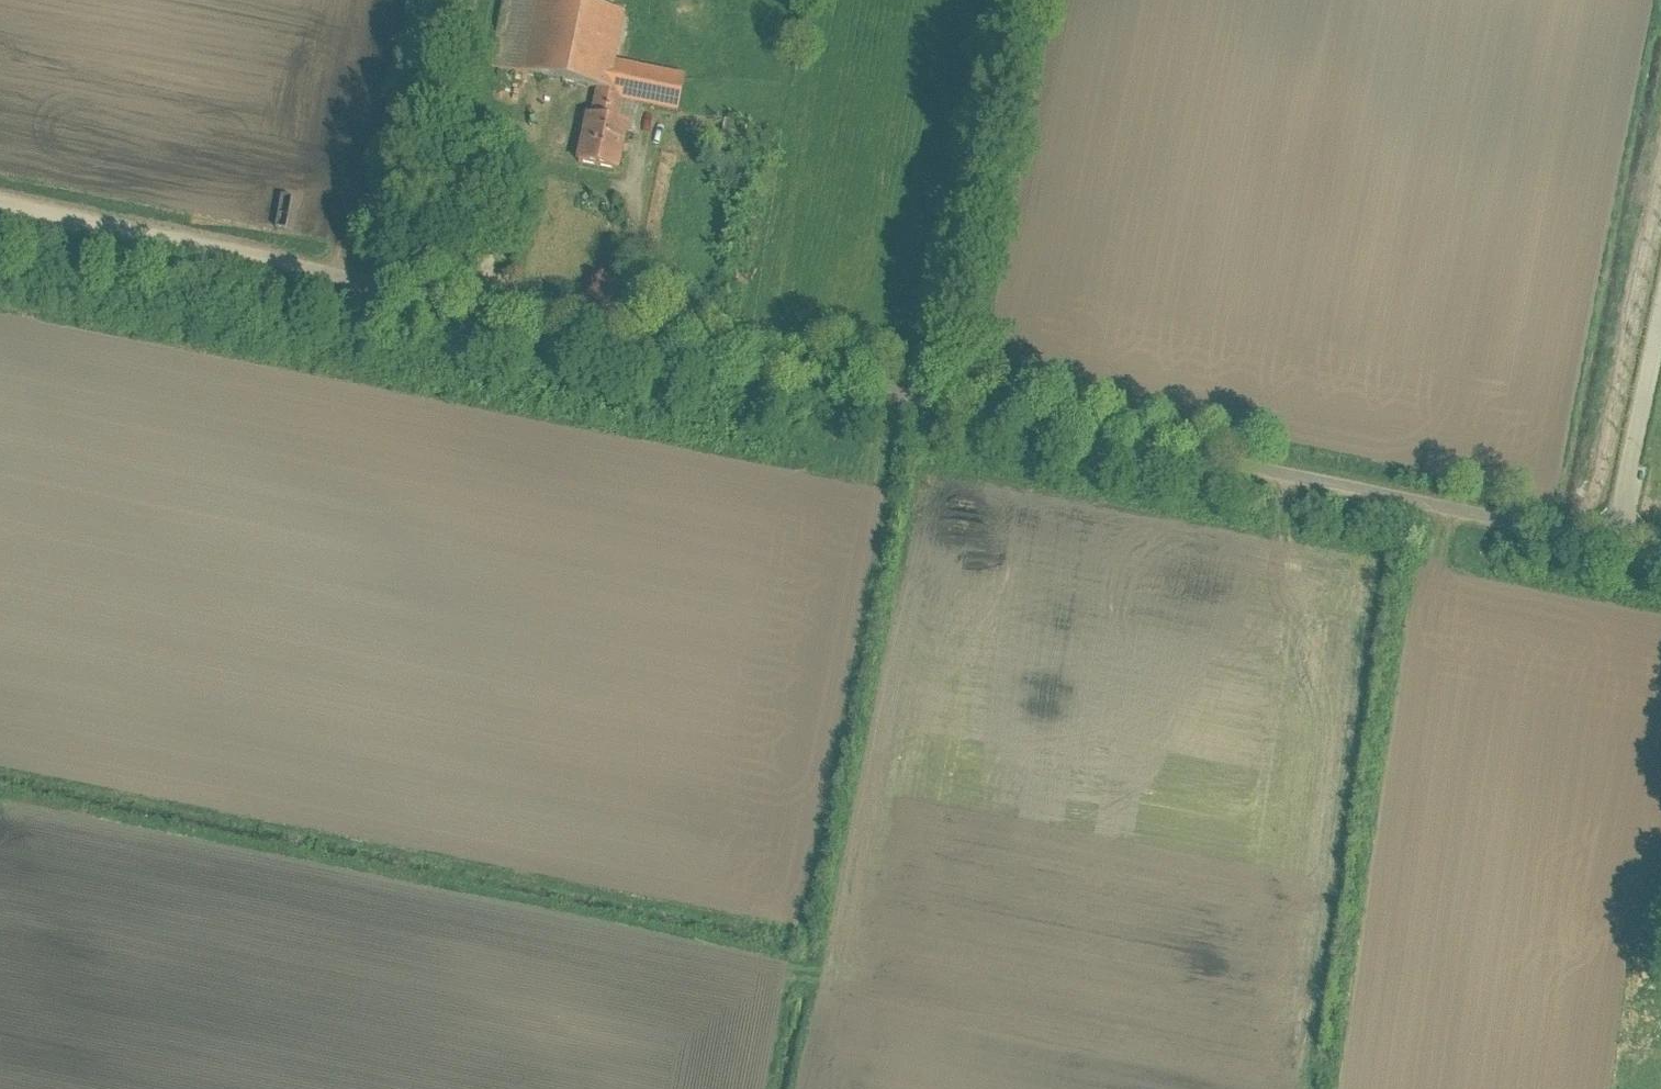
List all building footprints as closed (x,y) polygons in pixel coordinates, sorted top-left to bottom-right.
[(573,167),(623,177),(633,126),(623,124),(625,110),(679,120),(687,78),(621,65),(630,17),(543,0),(502,0),(489,69),(599,91),(593,122),(582,120),(573,167)]
